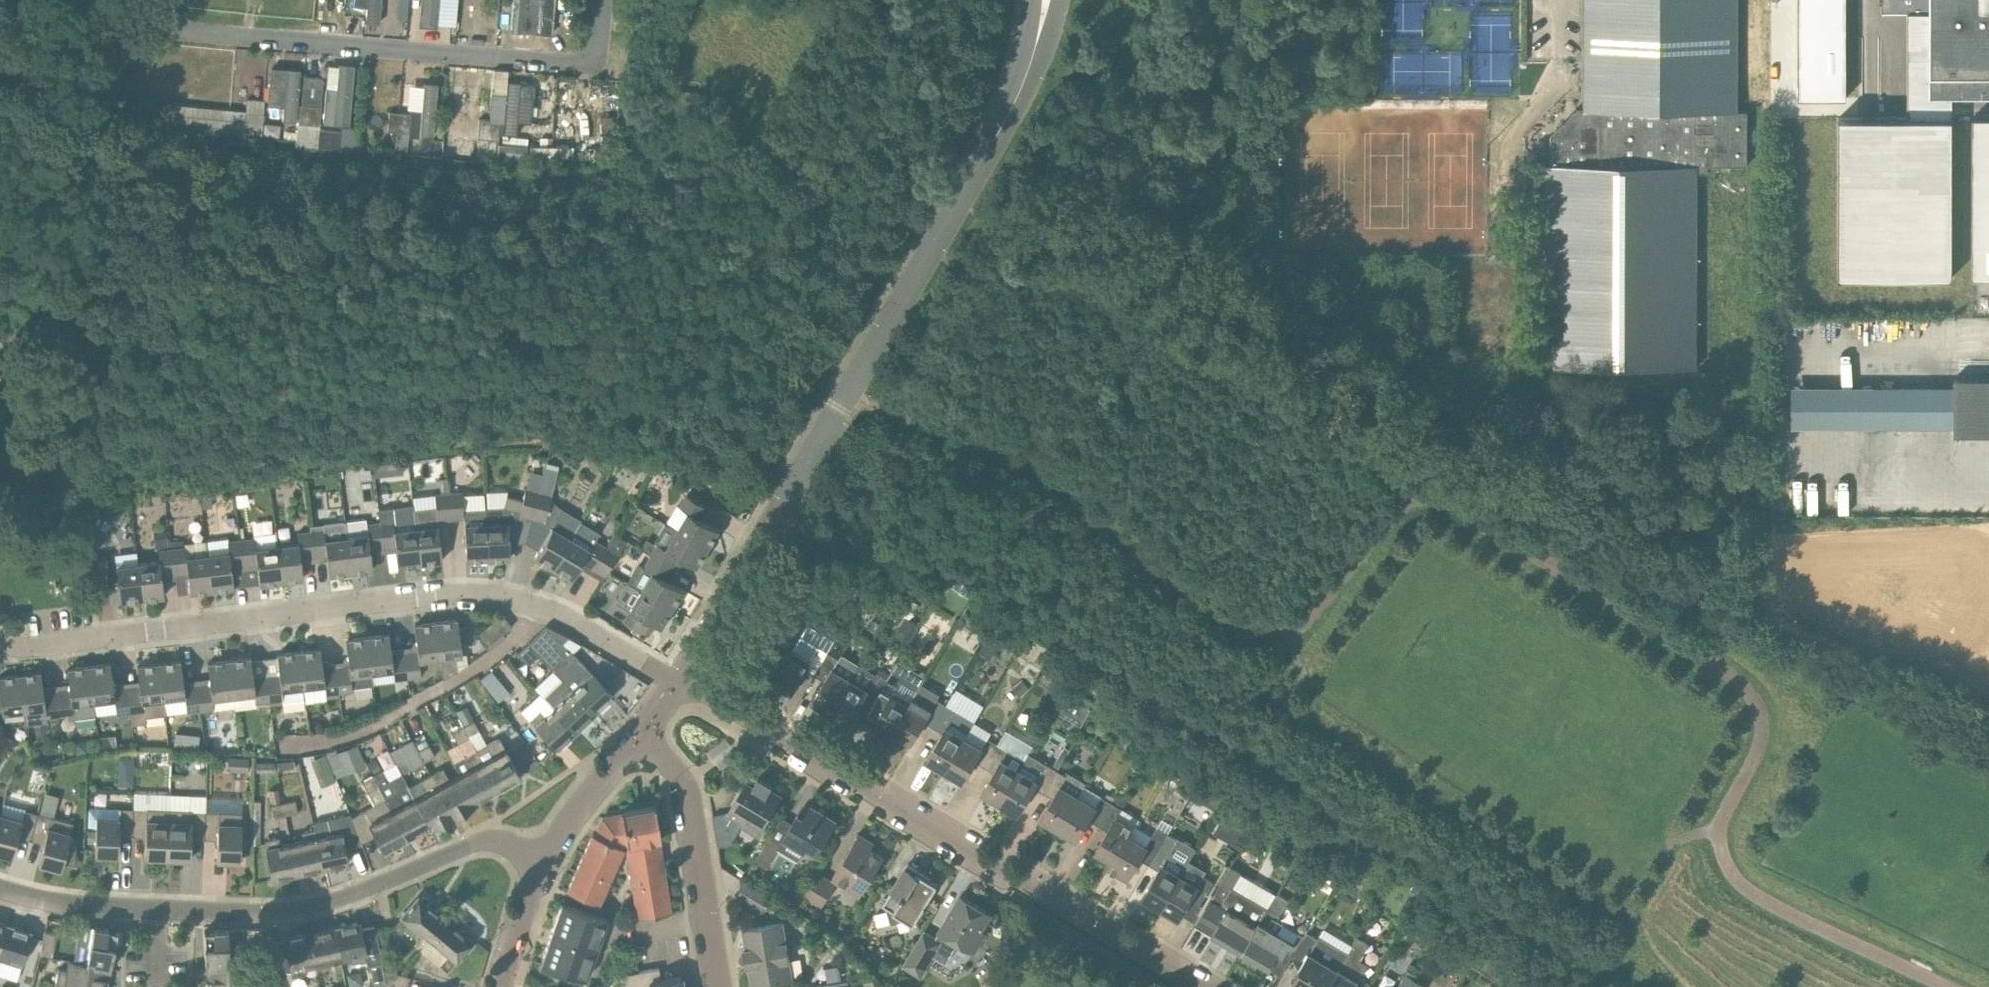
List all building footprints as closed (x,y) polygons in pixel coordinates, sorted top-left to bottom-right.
[(370,17),(386,18),(387,0),(371,0),(370,17)] [(442,0),(424,0),(422,24),(440,25),(442,0)] [(540,0),(520,0),(517,36),(537,38),(540,0)] [(1738,0),(1585,0),(1585,60),(1585,110),(1576,110),(1576,117),(1561,133),(1560,138),(1551,138),(1551,163),(1545,163),(1544,366),(1696,367),(1697,171),(1707,171),(1707,165),(1747,164),(1747,110),(1737,110),(1738,0)] [(1846,0),(1798,0),(1797,98),(1846,99),(1846,0)] [(1839,277),(1952,278),(1952,97),(1988,97),(1988,0),(1883,0),(1883,12),(1908,12),(1907,117),(1859,117),(1838,118),(1839,277)] [(355,122),(359,61),(331,59),(327,120),(355,122)] [(494,69),(489,120),(500,121),(499,132),(504,133),(508,81),(509,70),(494,69)] [(302,105),(311,105),(321,106),(323,77),(303,76),(302,105)] [(438,134),(442,84),(424,82),(420,133),(438,134)] [(470,135),(471,84),(457,83),(456,135),(470,135)] [(269,85),(268,105),(284,106),(285,86),(269,85)] [(517,131),(521,86),(510,85),(505,130),(517,131)] [(169,132),(261,139),(264,99),(247,98),(246,110),(172,104),(169,132)] [(299,124),(310,124),(311,105),(302,105),(300,105),(299,124)] [(311,105),(310,124),(320,125),(321,106),(311,105)] [(395,131),(403,132),(404,113),(397,112),(395,131)] [(404,113),(403,132),(410,132),(411,113),(404,113)] [(1972,159),(1972,199),(1972,239),(1972,279),(1988,279),(1988,118),(1972,118),(1972,159)] [(486,162),(486,160),(489,120),(479,119),(477,138),(475,162),(486,162)] [(496,161),(498,142),(499,132),(500,121),(489,120),(486,160),(486,162),(496,163),(496,161)] [(308,146),(310,124),(299,124),(298,124),(297,131),(296,140),(296,145),(308,146)] [(320,129),(320,125),(310,124),(308,146),(318,147),(320,147),(340,149),(341,130),(322,129),(320,129)] [(409,155),(410,132),(403,132),(401,153),(401,154),(409,155)] [(526,165),(526,163),(527,145),(498,142),(496,161),(496,163),(526,165)] [(1954,378),(1954,435),(1988,435),(1988,378),(1954,378)] [(386,475),(384,463),(374,464),(375,476),(386,475)] [(528,535),(545,539),(552,527),(546,522),(556,476),(544,473),(539,492),(528,535)] [(505,506),(486,508),(488,558),(510,557),(510,543),(526,542),(528,535),(539,492),(526,489),(523,499),(507,496),(505,506)] [(416,527),(421,563),(442,560),(438,521),(451,520),(449,492),(435,493),(436,506),(414,509),(416,527)] [(466,559),(488,558),(486,508),(463,509),(462,492),(449,492),(451,520),(465,519),(466,559)] [(201,495),(202,508),(212,507),(210,494),(201,495)] [(678,505),(668,523),(677,529),(678,529),(709,548),(720,529),(703,519),(709,507),(687,495),(680,506),(678,505)] [(580,522),(550,504),(546,522),(552,527),(545,539),(539,550),(534,557),(553,568),(580,522)] [(399,565),(421,563),(416,527),(415,518),(414,508),(393,511),(393,507),(378,509),(380,521),(384,547),(397,546),(399,565)] [(345,522),(351,572),(373,569),(370,549),(384,547),(380,521),(367,523),(366,520),(365,519),(345,522)] [(330,574),(351,572),(345,522),(310,526),(311,530),(314,558),(327,556),(330,574)] [(595,540),(599,533),(580,522),(553,568),(572,579),(579,567),(591,573),(606,546),(595,540)] [(166,529),(154,531),(156,547),(168,545),(166,529)] [(651,554),(674,568),(681,556),(698,567),(709,548),(678,529),(677,529),(667,547),(658,543),(651,554)] [(277,545),(281,581),(302,579),(300,559),(314,558),(311,530),(298,532),(298,542),(277,545)] [(260,583),(281,581),(277,545),(276,532),(254,535),(254,537),(241,539),(245,565),(258,563),(260,583)] [(206,540),(212,589),(234,586),(232,566),(245,565),(241,539),(229,540),(229,537),(206,540)] [(191,592),(212,589),(206,540),(185,543),(185,546),(172,548),(175,574),(189,572),(191,592)] [(606,546),(591,573),(602,580),(618,553),(606,546)] [(138,562),(143,598),(165,595),(162,575),(175,574),(172,548),(158,550),(159,560),(138,562)] [(644,591),(674,608),(685,589),(668,579),(674,568),(651,554),(644,566),(654,572),(644,591)] [(807,577),(814,565),(800,558),(794,570),(807,577)] [(108,559),(98,560),(99,568),(107,567),(109,567),(108,559)] [(121,601),(143,598),(138,562),(117,565),(121,601)] [(824,586),(831,574),(814,565),(807,577),(824,586)] [(93,569),(96,594),(110,592),(107,567),(99,568),(93,569)] [(974,595),(977,590),(951,573),(948,578),(974,595)] [(650,635),(657,624),(663,627),(674,608),(644,591),(626,621),(650,635)] [(506,638),(503,633),(512,626),(503,614),(477,633),(490,650),(506,638)] [(910,635),(917,622),(906,617),(899,629),(910,635)] [(467,629),(460,630),(458,619),(437,622),(441,658),(443,678),(455,672),(453,656),(463,655),(461,639),(468,638),(467,629)] [(419,660),(441,658),(437,622),(415,625),(418,651),(405,652),(408,678),(421,677),(419,660)] [(546,626),(537,634),(528,643),(541,657),(567,684),(573,690),(573,691),(594,713),(614,694),(592,672),(572,652),(556,637),(546,626)] [(408,678),(405,652),(392,654),(389,634),(368,637),(372,672),(393,670),(394,680),(408,678)] [(827,656),(829,653),(818,647),(801,636),(793,649),(773,683),(792,694),(806,670),(815,675),(827,656)] [(372,673),(372,672),(368,637),(346,639),(349,665),(336,667),(340,693),(353,692),(352,688),(373,685),(372,673)] [(991,658),(993,654),(999,644),(988,637),(982,647),(980,651),(991,658)] [(518,653),(531,666),(541,657),(528,643),(518,653)] [(340,693),(336,667),(323,669),(321,649),(299,652),(304,687),(325,685),(326,695),(340,693)] [(303,687),(304,687),(299,652),(277,654),(280,674),(267,676),(271,704),(304,700),(303,687)] [(813,702),(831,713),(859,664),(842,654),(839,659),(829,653),(827,656),(815,675),(825,681),(813,702)] [(271,704),(267,676),(254,677),(251,657),(230,660),(235,707),(234,696),(255,694),(257,705),(271,704)] [(201,711),(197,684),(184,686),(181,660),(159,663),(164,700),(185,697),(187,712),(201,711)] [(201,711),(235,707),(230,660),(208,663),(210,683),(197,684),(201,711)] [(131,713),(127,687),(114,689),(111,663),(89,666),(96,714),(116,712),(117,715),(131,713)] [(163,700),(164,700),(159,663),(138,666),(140,686),(127,687),(131,713),(132,724),(145,722),(145,717),(165,714),(163,700)] [(859,664),(831,713),(849,723),(865,696),(874,701),(887,678),(878,673),(877,674),(859,664)] [(95,715),(96,714),(89,666),(67,669),(70,689),(57,690),(61,716),(68,715),(68,720),(95,717),(95,715)] [(500,680),(492,669),(480,679),(488,689),(500,680)] [(890,739),(894,732),(914,698),(918,692),(901,682),(903,677),(893,671),(888,679),(887,678),(874,701),(868,712),(878,717),(872,728),(890,739)] [(61,716),(57,690),(44,692),(41,672),(20,675),(26,724),(47,722),(47,718),(61,716)] [(26,724),(20,675),(0,677),(0,694),(2,713),(24,711),(25,724),(26,724)] [(1029,688),(1022,680),(1014,687),(1021,696),(1029,688)] [(562,699),(553,707),(576,730),(594,713),(573,691),(573,690),(567,684),(557,694),(562,699)] [(1059,712),(1081,725),(1090,710),(1068,697),(1059,712)] [(914,698),(894,732),(912,742),(924,721),(933,727),(946,705),(937,699),(931,708),(914,698)] [(1080,703),(1088,708),(1091,704),(1083,699),(1080,703)] [(945,771),(974,722),(974,721),(946,705),(933,727),(943,733),(927,760),(945,771)] [(458,717),(463,726),(474,720),(466,706),(455,711),(458,717)] [(540,709),(530,720),(557,748),(576,730),(553,707),(545,714),(540,709)] [(453,731),(463,726),(458,717),(449,722),(453,731)] [(463,727),(469,737),(480,732),(474,721),(463,727)] [(991,732),(974,722),(945,771),(963,782),(975,761),(984,766),(997,744),(988,739),(991,732)] [(458,743),(469,737),(463,727),(452,733),(458,743)] [(1026,758),(1034,744),(1007,727),(999,742),(1026,758)] [(477,749),(498,790),(521,777),(499,737),(477,749)] [(425,739),(415,744),(417,748),(427,743),(425,739)] [(350,759),(363,754),(358,743),(346,747),(350,759)] [(982,793),(999,803),(1025,761),(997,744),(984,766),(994,772),(982,793)] [(418,751),(424,761),(434,756),(429,745),(418,751)] [(477,801),(498,790),(477,749),(454,762),(461,774),(477,804),(478,803),(477,801)] [(413,767),(424,761),(418,751),(407,757),(413,767)] [(1025,761),(999,803),(1018,814),(1034,786),(1043,792),(1056,769),(1029,753),(1025,761)] [(125,754),(124,781),(138,781),(139,754),(125,754)] [(328,758),(326,754),(311,759),(316,772),(331,767),(328,758)] [(248,771),(249,757),(229,756),(228,770),(248,771)] [(368,763),(373,773),(381,769),(375,759),(368,763)] [(256,772),(275,771),(275,762),(256,762),(256,772)] [(455,816),(477,804),(461,774),(449,780),(442,768),(431,774),(455,816)] [(1059,829),(1084,786),(1086,782),(1069,772),(1067,775),(1056,769),(1043,792),(1053,798),(1041,819),(1059,829)] [(415,798),(409,786),(401,773),(389,779),(384,770),(373,776),(378,786),(379,786),(387,798),(385,799),(407,838),(429,827),(430,829),(432,828),(415,798)] [(415,798),(432,828),(455,816),(431,774),(419,781),(425,793),(415,798)] [(367,792),(378,786),(373,776),(362,782),(367,792)] [(747,819),(762,827),(782,795),(771,789),(773,785),(759,776),(754,785),(747,781),(728,812),(713,815),(718,846),(732,844),(747,819)] [(1199,784),(1193,794),(1201,799),(1207,789),(1199,784)] [(1111,802),(1084,786),(1059,829),(1077,840),(1089,819),(1098,824),(1111,802)] [(280,800),(278,788),(269,790),(271,802),(280,800)] [(1113,803),(1123,809),(1131,794),(1121,788),(1113,803)] [(58,814),(63,794),(51,791),(46,811),(58,814)] [(212,808),(212,793),(144,791),(143,806),(212,808)] [(283,802),(286,815),(297,812),(294,799),(283,802)] [(351,818),(361,842),(375,835),(384,851),(407,838),(385,799),(351,818)] [(274,818),(286,815),(283,802),(271,805),(274,818)] [(1096,851),(1113,862),(1129,836),(1135,826),(1139,819),(1123,809),(1113,803),(1111,802),(1098,824),(1108,831),(1096,851)] [(629,842),(658,837),(660,836),(655,805),(621,811),(621,813),(603,817),(595,834),(626,848),(629,842)] [(807,847),(817,853),(837,820),(812,805),(805,816),(799,812),(783,840),(805,852),(807,847)] [(133,836),(134,808),(91,806),(89,808),(88,826),(96,826),(96,832),(96,844),(95,855),(119,856),(120,834),(131,834),(131,836),(133,836)] [(145,857),(168,858),(170,809),(147,808),(147,809),(134,808),(133,836),(134,836),(134,835),(146,835),(145,857)] [(0,816),(0,853),(13,856),(18,835),(31,839),(38,813),(25,809),(22,820),(0,814),(0,816)] [(170,809),(168,858),(190,859),(191,837),(205,838),(206,811),(193,810),(170,809)] [(206,811),(205,838),(218,838),(217,860),(240,861),(242,812),(219,811),(219,812),(206,811)] [(38,813),(31,839),(44,842),(38,863),(61,869),(63,861),(75,865),(77,840),(69,838),(74,822),(51,816),(38,813)] [(1223,838),(1230,827),(1221,822),(1214,833),(1223,838)] [(316,837),(323,868),(349,863),(341,824),(326,827),(327,834),(316,836),(317,837),(316,837)] [(1114,861),(1109,868),(1128,879),(1140,859),(1150,864),(1163,842),(1135,826),(1129,836),(1114,861)] [(298,873),(323,868),(316,837),(317,837),(316,836),(315,830),(301,833),(302,840),(291,842),(298,873)] [(96,832),(88,831),(87,843),(96,844),(96,832)] [(568,889),(602,904),(626,849),(626,848),(595,834),(593,833),(568,889)] [(859,834),(834,875),(863,892),(884,857),(871,849),(875,843),(859,834)] [(272,879),(298,873),(291,842),(279,844),(278,837),(265,840),(272,879)] [(626,849),(637,919),(671,914),(658,837),(629,842),(626,848),(626,849)] [(783,844),(770,837),(754,863),(765,870),(783,844)] [(1143,898),(1161,908),(1181,874),(1164,864),(1173,848),(1163,842),(1150,864),(1159,870),(1143,898)] [(908,919),(914,923),(928,900),(938,883),(931,879),(932,877),(909,863),(883,905),(897,913),(899,921),(908,919)] [(822,906),(836,883),(831,880),(832,879),(820,872),(805,896),(822,906)] [(1181,874),(1161,908),(1179,919),(1191,898),(1201,904),(1214,882),(1204,876),(1198,884),(1181,874)] [(1212,935),(1241,952),(1266,912),(1256,906),(1258,903),(1222,881),(1199,918),(1216,928),(1212,935)] [(739,894),(749,901),(763,909),(770,897),(746,882),(739,894)] [(1266,912),(1241,952),(1251,958),(1249,960),(1256,964),(1258,962),(1281,975),(1294,953),(1296,950),(1275,937),(1283,924),(1277,920),(1289,900),(1277,893),(1266,912)] [(989,931),(982,927),(991,913),(962,895),(937,936),(925,929),(903,967),(921,978),(934,955),(946,962),(958,943),(976,954),(989,931)] [(408,924),(428,940),(445,919),(418,897),(393,927),(401,934),(408,924)] [(588,980),(608,919),(562,903),(541,963),(588,980)] [(428,940),(420,950),(447,972),(473,942),(445,919),(428,940)] [(366,961),(369,960),(362,929),(360,922),(335,927),(341,959),(352,957),(354,963),(366,961)] [(753,986),(794,979),(784,922),(744,929),(747,948),(744,949),(747,967),(750,966),(753,986)] [(21,968),(32,932),(7,924),(0,948),(0,962),(21,968)] [(109,968),(109,969),(111,969),(118,931),(94,926),(88,964),(87,964),(109,968)] [(362,929),(369,960),(366,961),(370,965),(382,963),(375,926),(362,929)] [(330,962),(341,959),(335,927),(310,932),(316,963),(315,964),(317,971),(331,968),(330,962)] [(230,968),(230,967),(229,943),(229,933),(228,929),(204,930),(206,970),(209,970),(209,969),(230,968)] [(40,955),(53,957),(57,933),(45,930),(40,955)] [(229,933),(229,943),(239,942),(239,932),(229,933)] [(317,971),(315,964),(316,963),(310,932),(284,938),(293,976),(306,974),(305,967),(315,965),(317,971)] [(1292,982),(1301,986),(1327,986),(1348,952),(1320,936),(1318,938),(1307,932),(1296,950),(1294,953),(1305,960),(1292,982)] [(1371,984),(1361,978),(1369,965),(1359,960),(1369,944),(1358,937),(1348,952),(1327,986),(1369,986),(1371,984)] [(75,986),(108,986),(109,980),(107,980),(109,969),(109,968),(87,964),(88,964),(70,961),(68,970),(58,968),(56,984),(75,986)] [(387,984),(383,969),(382,963),(370,965),(374,986),(375,986),(387,984)] [(258,975),(248,976),(248,966),(230,967),(230,968),(209,969),(209,970),(209,980),(207,981),(207,986),(259,986),(258,975)] [(681,976),(661,979),(659,967),(629,972),(625,986),(683,986),(681,976)] [(387,984),(399,986),(407,986),(410,977),(383,969),(387,984)] [(350,986),(353,986),(363,985),(360,972),(347,974),(350,986)] [(1416,980),(1406,974),(1398,986),(1411,986),(1416,980)]
